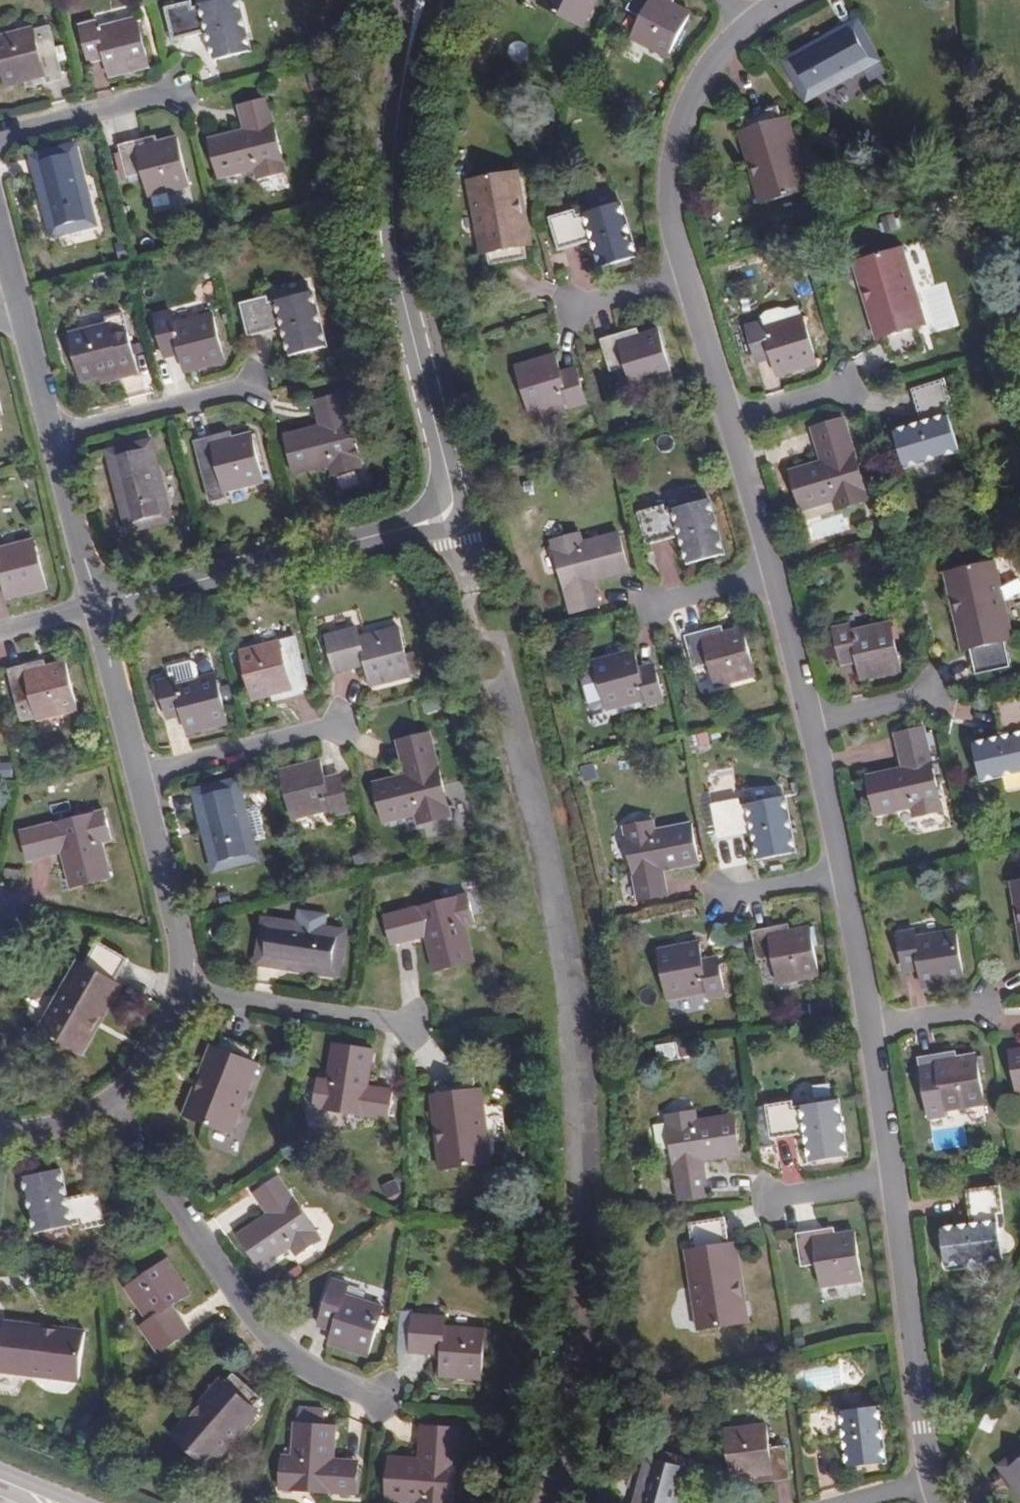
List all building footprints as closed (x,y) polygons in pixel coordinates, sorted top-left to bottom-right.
[(164,4),(173,37),(208,29),(215,56),(250,47),(238,0),(212,0),(192,5),(191,0),(184,0),(164,4)] [(539,2),(583,25),(595,1),(593,0),(540,0),(539,2)] [(629,5),(643,12),(633,32),(670,51),(693,7),(679,0),(631,0),(629,5)] [(0,33),(0,67),(5,84),(26,78),(27,84),(61,76),(45,15),(30,19),(31,25),(0,33)] [(94,21),(80,24),(87,51),(101,48),(107,74),(146,64),(134,18),(96,27),(94,21)] [(856,24),(785,60),(804,94),(872,60),(856,24)] [(247,125),(240,127),(206,135),(216,175),(252,166),(254,176),(284,168),(265,95),(233,103),(238,118),(245,117),(247,125)] [(754,174),(748,176),(755,202),(804,189),(787,115),(780,117),(777,106),(740,115),(743,127),(754,174)] [(238,118),(240,127),(247,125),(245,117),(238,118)] [(737,129),(748,176),(754,174),(743,127),(737,129)] [(154,135),(119,143),(127,175),(142,171),(148,193),(187,183),(175,136),(155,140),(154,135)] [(70,146),(32,155),(50,231),(89,220),(70,146)] [(517,196),(523,195),(517,169),(467,179),(482,252),(489,251),(492,264),(531,255),(527,242),(517,196)] [(533,240),(523,195),(517,196),(527,242),(533,240)] [(574,207),(549,215),(558,247),(592,236),(601,263),(635,253),(621,201),(576,215),(574,207)] [(870,286),(885,336),(892,360),(926,351),(919,326),(925,324),(903,247),(855,261),(862,288),(870,286)] [(876,339),(885,336),(870,286),(862,288),(876,339)] [(266,292),(238,298),(247,331),(282,322),(289,351),(325,341),(311,287),(267,298),(266,292)] [(764,327),(803,316),(798,303),(786,307),(779,305),(766,309),(767,312),(761,320),(764,327)] [(169,313),(154,317),(161,345),(177,341),(184,366),(223,356),(212,309),(172,319),(169,313)] [(104,319),(66,328),(78,377),(100,372),(101,376),(133,368),(118,310),(103,313),(104,319)] [(817,362),(803,316),(764,327),(761,320),(747,324),(756,352),(771,348),(778,373),(817,362)] [(635,330),(602,339),(610,371),(626,366),(632,387),(671,375),(657,328),(637,333),(635,330)] [(556,354),(517,365),(530,410),(569,399),(572,407),(587,402),(579,373),(563,378),(556,354)] [(945,381),(911,390),(921,423),(895,431),(905,466),(956,451),(945,407),(951,405),(945,381)] [(343,389),(314,396),(320,421),(283,430),(293,469),(330,460),(333,470),(362,462),(343,389)] [(844,420),(817,427),(826,460),(792,470),(802,507),(836,498),(839,508),(867,500),(844,420)] [(227,429),(193,437),(209,499),(225,495),(223,486),(262,477),(249,430),(229,435),(227,429)] [(145,440),(106,449),(126,525),(165,516),(145,440)] [(664,506),(640,512),(649,543),(682,534),(690,563),(725,553),(711,499),(666,511),(664,506)] [(581,531),(552,538),(570,611),(599,604),(593,582),(629,572),(619,533),(584,542),(581,531)] [(3,597),(42,588),(30,542),(0,550),(0,584),(3,597)] [(956,596),(969,647),(971,646),(977,672),(1011,664),(1006,638),(1012,636),(993,559),(944,571),(950,597),(956,596)] [(962,648),(969,647),(956,596),(950,597),(962,648)] [(848,624),(833,628),(840,656),(855,653),(861,676),(901,668),(890,621),(850,631),(848,624)] [(357,630),(326,637),(334,673),(366,666),(371,685),(411,676),(399,627),(358,637),(357,630)] [(722,627),(688,635),(695,669),(710,665),(715,686),(756,676),(744,628),(724,632),(722,627)] [(279,642),(240,651),(251,699),(271,694),(273,699),(307,690),(299,659),(285,663),(279,642)] [(597,674),(605,707),(644,698),(645,704),(661,700),(654,670),(638,675),(632,651),(593,660),(597,674)] [(40,662),(6,670),(19,721),(33,717),(34,721),(75,711),(62,663),(42,668),(40,662)] [(594,710),(605,707),(597,674),(586,676),(584,681),(590,707),(594,710)] [(174,678),(159,681),(166,710),(180,706),(187,731),(227,722),(215,676),(176,685),(174,678)] [(994,700),(1002,736),(974,743),(982,778),(1019,769),(1019,694),(994,700)] [(924,725),(896,731),(903,764),(867,773),(875,812),(912,804),(914,814),(942,808),(924,725)] [(415,775),(409,777),(375,785),(384,823),(419,815),(421,824),(451,816),(430,733),(400,740),(407,766),(413,765),(415,775)] [(320,761),(279,771),(291,817),(332,807),(335,814),(348,811),(341,782),(327,785),(320,761)] [(407,766),(409,777),(415,775),(413,765),(407,766)] [(236,782),(197,792),(216,867),(256,858),(236,782)] [(737,800),(712,804),(718,836),(754,829),(759,857),(794,850),(783,797),(738,806),(737,800)] [(103,814),(19,834),(27,863),(61,855),(70,890),(109,880),(100,845),(110,842),(103,814)] [(652,821),(622,827),(637,901),(667,895),(663,871),(699,864),(691,824),(655,832),(652,821)] [(423,933),(425,939),(433,973),(472,964),(464,928),(474,925),(467,896),(383,918),(390,947),(416,941),(414,935),(423,933)] [(299,926),(327,931),(330,916),(301,911),(299,926)] [(341,934),(327,931),(299,926),(266,921),(258,960),(335,972),(341,934)] [(787,924),(754,930),(760,963),(774,961),(778,982),(820,975),(811,926),(789,930),(787,924)] [(913,929),(899,931),(904,961),(919,959),(923,985),(963,979),(955,931),(914,937),(913,929)] [(416,941),(425,939),(423,933),(414,935),(416,941)] [(701,942),(659,949),(668,998),(708,991),(709,997),(724,994),(720,965),(705,967),(701,942)] [(78,1056),(91,1034),(86,1030),(112,984),(110,983),(123,960),(94,943),(80,965),(74,962),(35,1031),(78,1056)] [(86,1030),(91,1034),(118,988),(112,984),(86,1030)] [(201,1091),(194,1089),(185,1114),(232,1133),(258,1062),(252,1060),(256,1049),(220,1036),(217,1046),(201,1091)] [(211,1043),(194,1089),(201,1091),(217,1046),(211,1043)] [(676,1043),(661,1045),(664,1062),(679,1060),(676,1043)] [(374,1051),(333,1045),(327,1080),(316,1079),(311,1108),(387,1120),(392,1091),(368,1087),(374,1051)] [(1010,1048),(1016,1088),(1019,1087),(1019,1046),(1010,1048)] [(955,1051),(920,1056),(925,1090),(941,1088),(944,1109),(985,1103),(977,1055),(956,1058),(955,1051)] [(443,1137),(436,1137),(436,1163),(487,1162),(484,1088),(478,1087),(477,1075),(440,1077),(441,1090),(443,1137)] [(433,1090),(436,1137),(443,1137),(441,1090),(433,1090)] [(791,1100),(765,1104),(770,1137),(807,1132),(810,1160),(846,1155),(840,1101),(792,1107),(791,1100)] [(696,1111),(668,1115),(681,1197),(708,1193),(704,1160),(740,1155),(734,1115),(698,1120),(696,1111)] [(59,1170),(23,1177),(34,1231),(77,1224),(78,1231),(105,1226),(99,1193),(65,1199),(59,1170)] [(269,1211),(266,1213),(235,1234),(258,1267),(288,1247),(295,1255),(319,1239),(277,1176),(253,1192),(261,1205),(264,1203),(269,1211)] [(998,1183),(965,1187),(969,1220),(941,1224),(945,1261),(1000,1254),(995,1209),(1002,1208),(998,1183)] [(261,1205),(266,1213),(269,1211),(264,1203),(261,1205)] [(748,1322),(745,1296),(737,1297),(729,1243),(728,1243),(724,1217),(690,1222),(693,1249),(687,1249),(698,1328),(748,1322)] [(834,1229),(799,1234),(802,1267),(819,1264),(822,1286),(861,1280),(855,1231),(835,1234),(834,1229)] [(737,1297),(745,1296),(737,1242),(729,1243),(737,1297)] [(163,1257),(123,1285),(146,1320),(140,1325),(157,1350),(186,1330),(169,1304),(186,1292),(163,1257)] [(344,1286),(330,1281),(319,1308),(332,1313),(322,1336),(361,1354),(380,1309),(342,1292),(344,1286)] [(353,1281),(351,1293),(382,1300),(384,1288),(353,1281)] [(441,1317),(410,1316),(408,1353),(439,1355),(438,1376),(479,1378),(482,1329),(440,1327),(441,1317)] [(55,1332),(56,1325),(3,1320),(2,1327),(55,1332)] [(56,1325),(55,1332),(2,1327),(2,1329),(0,1329),(0,1371),(76,1380),(82,1329),(56,1325)] [(193,1422),(188,1417),(170,1438),(209,1470),(258,1412),(254,1409),(261,1400),(232,1376),(224,1386),(193,1422)] [(218,1381),(188,1417),(193,1422),(224,1386),(218,1381)] [(832,1406),(809,1408),(811,1441),(846,1438),(849,1466),(885,1462),(879,1407),(833,1412),(832,1406)] [(333,1423),(293,1420),(290,1458),(280,1457),(278,1486),(353,1491),(355,1461),(331,1460),(333,1423)] [(766,1422),(725,1427),(730,1475),(752,1473),(753,1478),(787,1475),(784,1442),(769,1443),(766,1422)] [(424,1461),(388,1458),(384,1498),(421,1501),(421,1502),(452,1502),(458,1428),(427,1426),(425,1451),(430,1451),(430,1461),(424,1461)] [(650,1450),(636,1502),(676,1502),(687,1461),(650,1450)] [(1002,1466),(1019,1490),(1019,1453),(1002,1466)]
